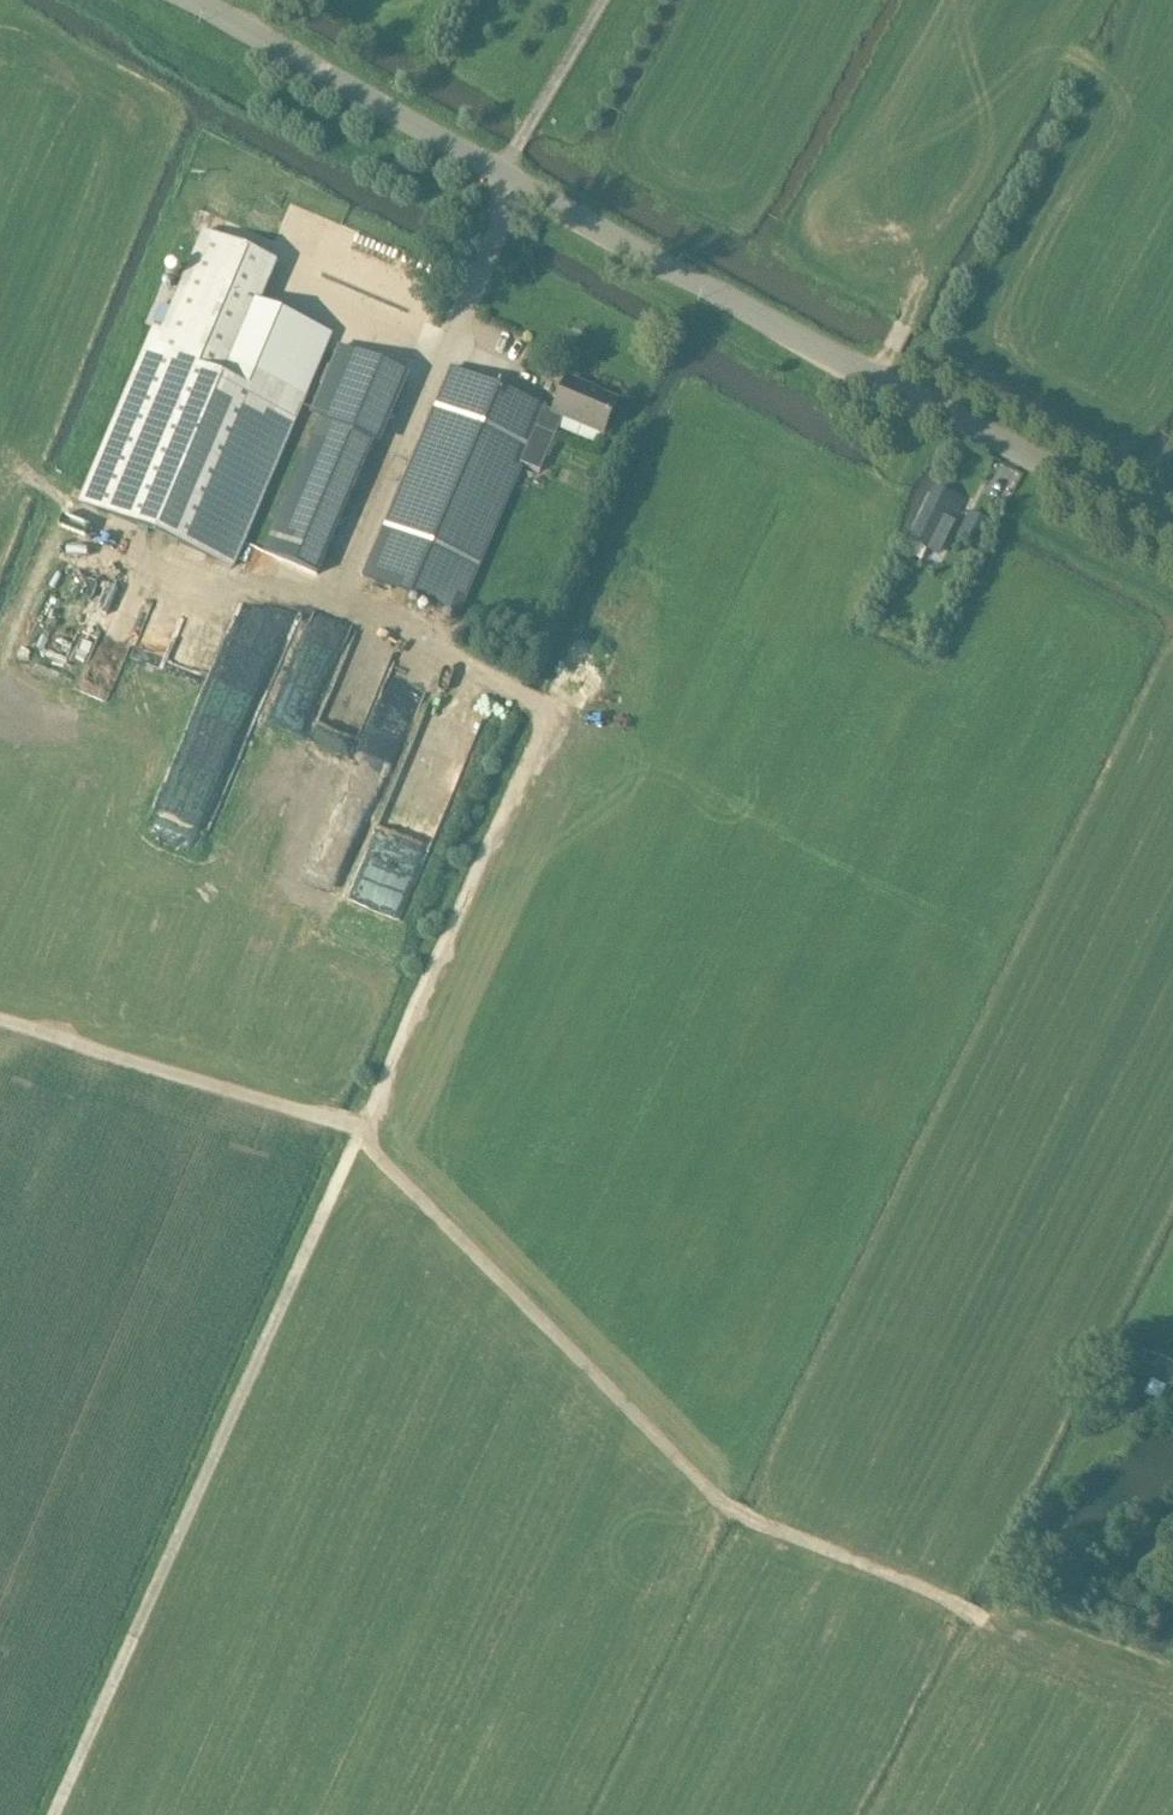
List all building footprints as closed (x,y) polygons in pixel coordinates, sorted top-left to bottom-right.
[(85,495),(81,506),(232,570),(306,394),(331,335),(261,306),(250,301),(267,261),(204,234),(188,270),(171,310),(162,332),(156,329),(90,485),(85,495)] [(465,263),(472,247),(462,242),(455,258),(465,263)] [(269,556),(316,576),(402,375),(337,347),(308,413),(326,421),(269,556)] [(545,410),(545,409),(452,370),(364,579),(456,618),(521,465),(540,473),(563,420),(603,437),(618,403),(567,382),(554,414),(545,410)] [(921,523),(911,544),(931,553),(941,533),(949,537),(962,510),(931,495),(918,522),(921,523)] [(971,515),(958,542),(977,552),(990,525),(971,515)] [(206,624),(191,654),(171,644),(162,664),(199,682),(222,632),(206,624)] [(394,654),(343,800),(378,812),(429,666),(394,654)] [(1172,1380),(1172,1374),(1158,1367),(1152,1380),(1169,1389),(1172,1380)]
